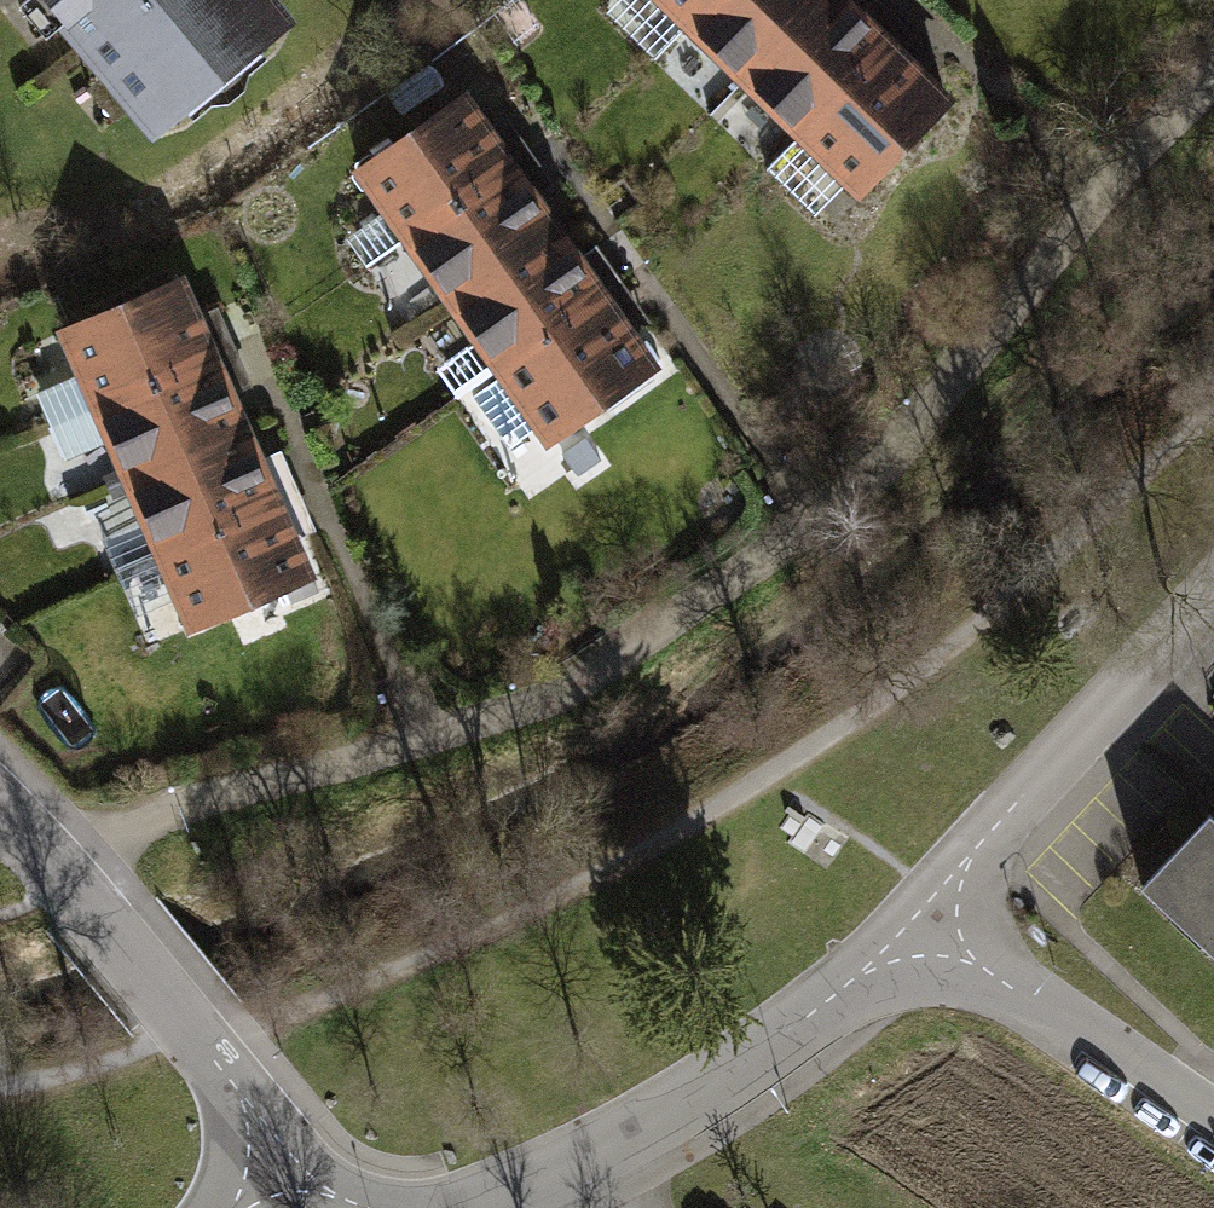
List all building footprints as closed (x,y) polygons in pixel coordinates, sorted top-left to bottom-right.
[(150,157),(290,42),(255,0),(19,0),(150,157)] [(677,33),(712,0),(643,0),(677,33)] [(677,33),(740,92),(836,0),(712,0),(677,33)] [(846,0),(836,0),(740,92),(800,147),(899,51),(846,0)] [(957,108),(899,51),(800,147),(862,207),(957,108)] [(470,103),(356,183),(398,243),(512,163),(470,103)] [(512,163),(398,243),(449,314),(562,234),(512,163)] [(562,234),(449,314),(502,388),(615,308),(562,234)] [(184,291),(55,345),(88,422),(216,368),(184,291)] [(615,308),(502,388),(553,461),(667,381),(615,308)] [(216,368),(88,422),(119,497),(248,443),(216,368)] [(248,443),(119,497),(151,572),(279,518),(248,443)] [(279,518),(151,572),(188,660),(317,606),(279,518)] [(1145,883),(1213,949),(1213,812),(1145,883)]
